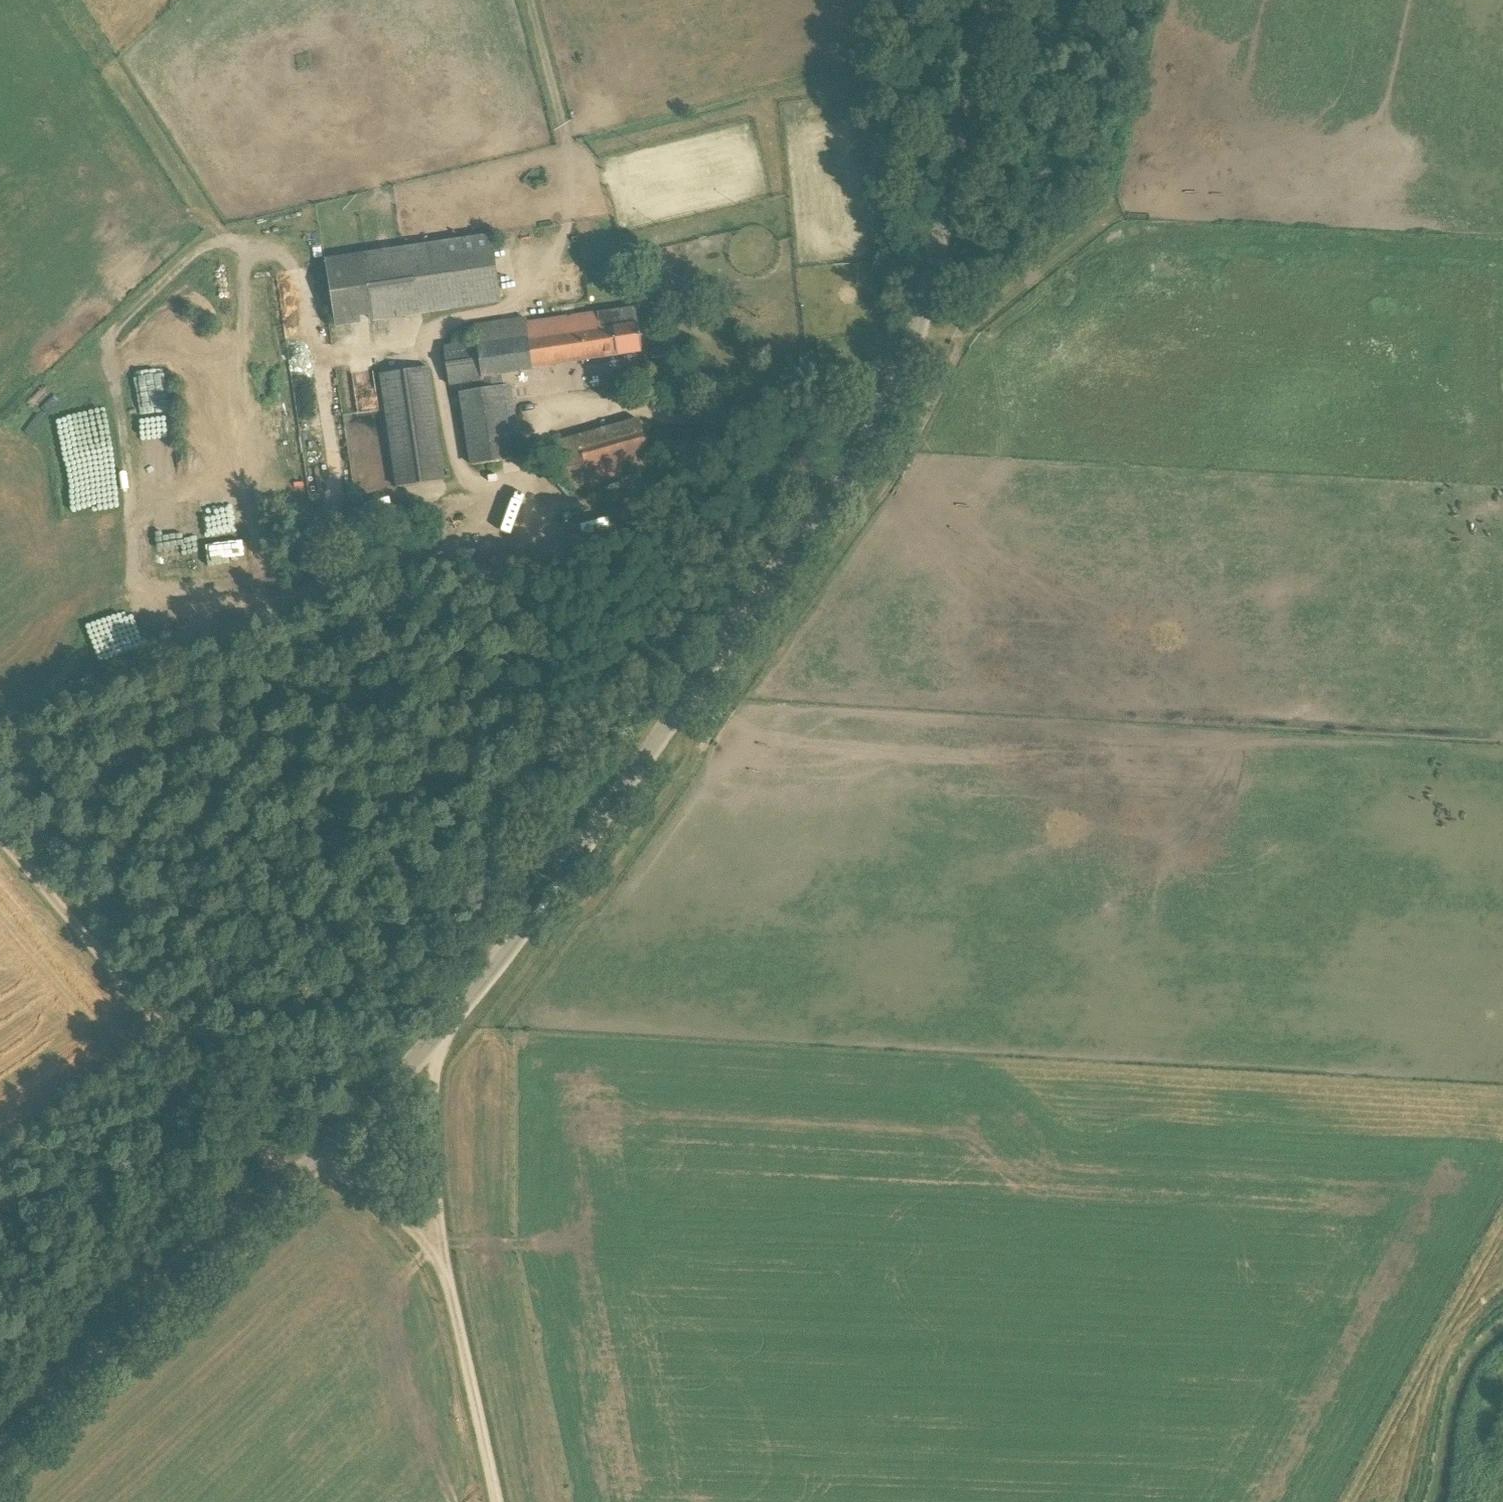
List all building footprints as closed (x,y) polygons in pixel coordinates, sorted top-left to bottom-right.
[(493,234),(326,258),(336,324),(502,300),(493,234)] [(482,379),(484,388),(503,386),(501,373),(539,368),(539,364),(642,348),(638,324),(636,307),(527,322),(526,317),(475,324),(477,341),(444,346),(450,384),(482,379)] [(130,335),(133,385),(163,383),(161,333),(130,335)] [(674,366),(672,351),(652,352),(654,368),(674,366)] [(428,367),(381,374),(397,487),(445,480),(428,367)] [(484,388),(462,391),(472,465),(519,458),(507,385),(503,386),(484,388)] [(589,480),(591,485),(653,468),(649,454),(667,449),(662,431),(643,436),(638,419),(553,442),(565,487),(589,480)]
